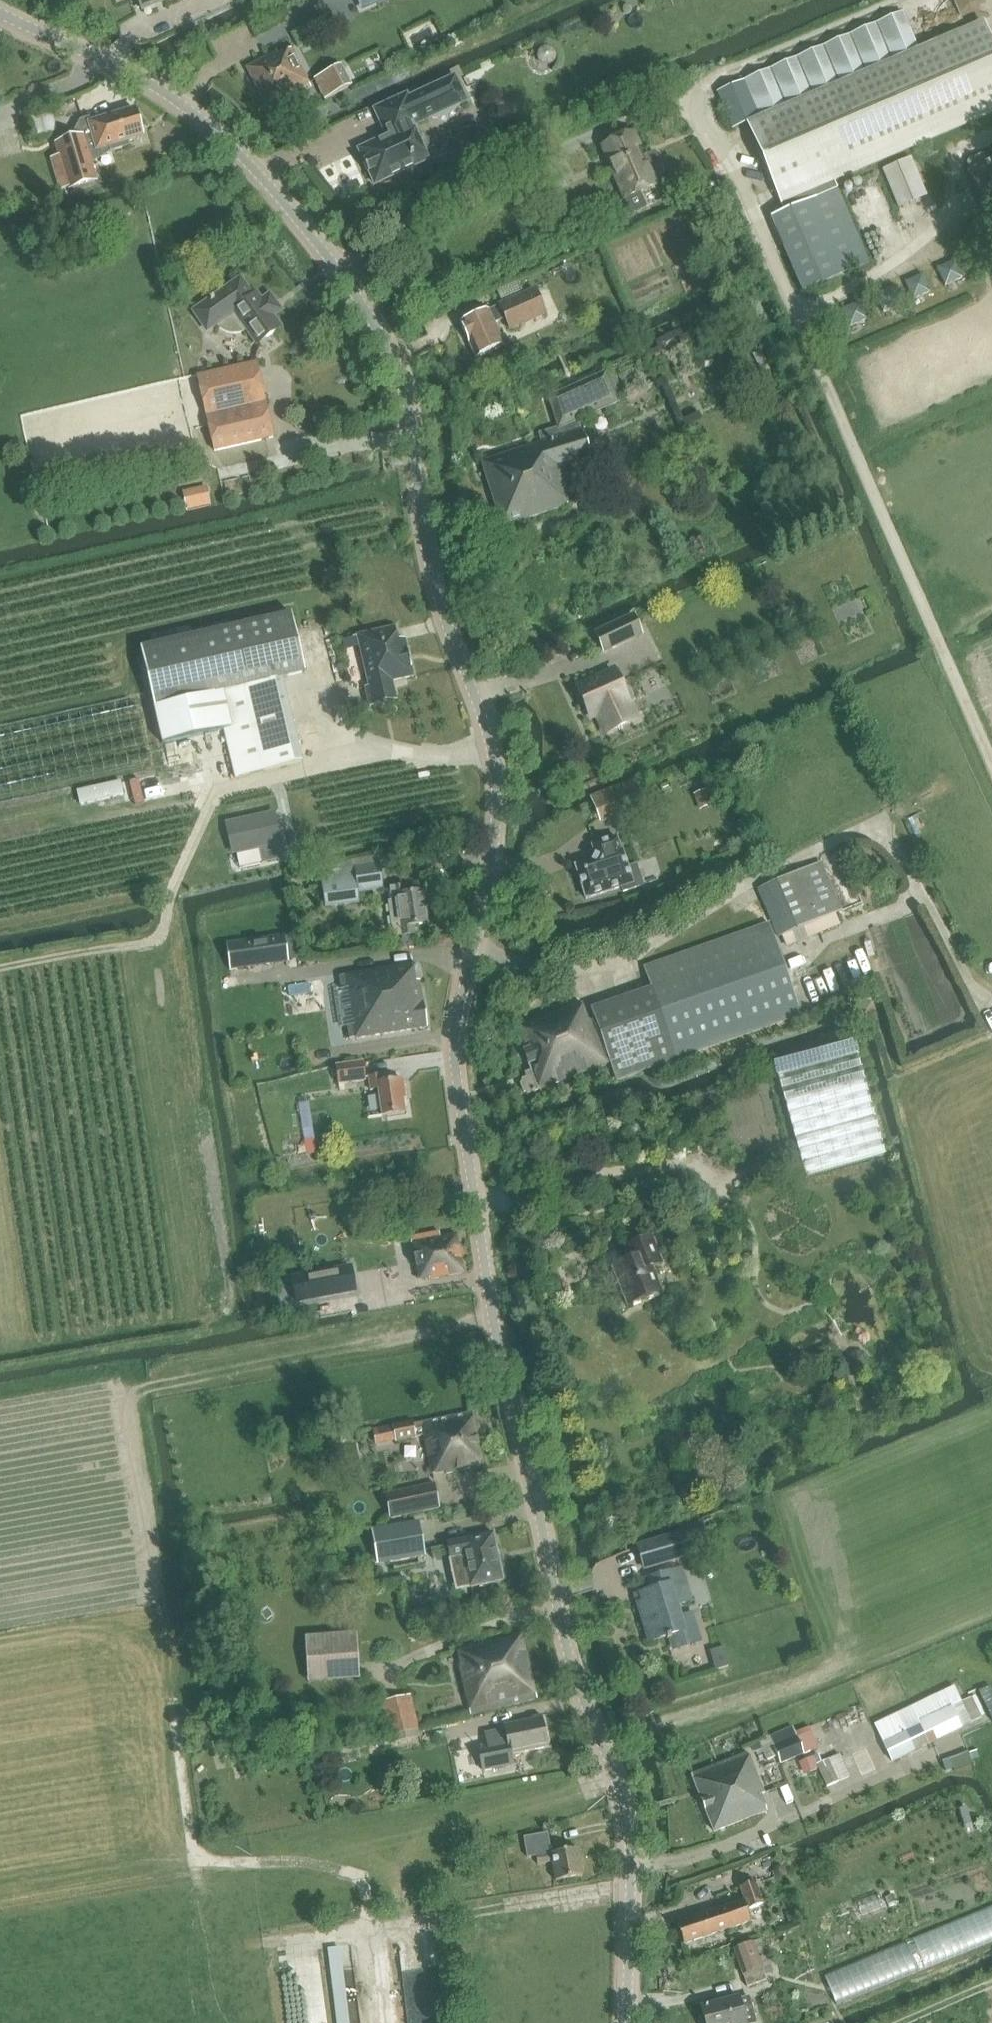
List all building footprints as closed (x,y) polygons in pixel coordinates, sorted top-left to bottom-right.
[(142,9),(143,9),(142,7),(158,0),(138,0),(142,9)] [(364,11),(389,0),(359,0),(364,11)] [(732,129),(745,123),(779,202),(991,110),(991,42),(983,20),(918,48),(902,12),(716,93),(732,129)] [(246,67),(267,109),(311,87),(291,48),(278,55),(276,52),(246,67)] [(314,79),(324,98),(350,84),(340,65),(314,79)] [(460,103),(465,101),(455,77),(408,98),(407,95),(375,109),(388,136),(359,149),(365,161),(363,162),(368,173),(370,172),(375,184),(427,160),(423,151),(427,147),(428,143),(427,139),(424,136),(421,134),(416,135),(411,126),(429,118),(438,117),(446,115),(453,110),(460,103)] [(56,144),(54,144),(68,188),(95,180),(90,163),(87,152),(109,145),(111,151),(127,146),(126,141),(135,138),(141,136),(137,124),(140,124),(137,114),(135,114),(134,110),(88,124),(87,120),(80,122),(74,133),(76,141),(68,143),(56,147),(56,144)] [(633,133),(601,147),(623,199),(625,198),(631,214),(647,207),(641,192),(655,186),(646,165),(659,160),(655,152),(643,158),(633,133)] [(771,217),(803,291),(868,263),(836,189),(771,217)] [(955,261),(939,268),(946,284),(963,277),(955,261)] [(922,275),(906,282),(913,298),(930,291),(922,275)] [(199,306),(212,325),(215,323),(216,325),(219,328),(222,330),(224,331),(227,332),(229,332),(231,333),(233,333),(235,333),(239,332),(241,331),(242,331),(246,329),(256,344),(279,327),(271,316),(275,313),(269,304),(273,301),(269,295),(260,301),(255,294),(251,296),(239,278),(199,306)] [(893,287),(877,295),(884,311),(900,304),(893,287)] [(460,322),(475,357),(503,345),(493,322),(506,316),(511,328),(545,313),(534,289),(460,322)] [(860,302),(843,309),(851,325),(867,318),(860,302)] [(271,435),(255,363),(197,375),(214,448),(271,435)] [(482,463),(502,526),(568,506),(562,487),(564,486),(558,469),(590,459),(582,431),(580,431),(576,419),(617,401),(604,373),(549,398),(558,427),(539,434),(542,444),(482,463)] [(369,444),(385,444),(385,431),(369,431),(369,444)] [(194,506),(210,504),(209,492),(192,494),(194,506)] [(243,618),(288,608),(285,597),(241,607),(243,618)] [(304,673),(290,614),(139,649),(161,744),(223,729),(234,778),(300,761),(280,679),(304,673)] [(633,616),(596,633),(604,651),(641,634),(633,616)] [(411,677),(412,677),(403,639),(396,641),(393,627),(352,637),(352,638),(356,637),(367,686),(364,687),(368,707),(395,701),(390,681),(411,676),(411,677)] [(588,706),(592,716),(596,714),(604,732),(629,721),(620,703),(626,700),(612,671),(577,687),(586,707),(588,706)] [(636,780),(618,788),(626,808),(645,800),(636,780)] [(274,813),(226,824),(233,853),(260,847),(263,861),(284,857),(274,813)] [(618,838),(593,846),(596,856),(593,862),(576,867),(587,899),(622,888),(624,893),(643,886),(637,866),(629,869),(624,852),(622,852),(618,838)] [(821,862),(759,888),(779,936),(782,935),(835,913),(841,910),(821,862)] [(379,864),(321,872),(326,907),(359,902),(357,892),(382,889),(379,864)] [(404,886),(390,889),(392,902),(388,903),(394,937),(416,934),(415,925),(427,923),(424,909),(428,909),(425,891),(405,894),(404,886)] [(835,913),(782,935),(787,947),(840,925),(835,913)] [(662,1024),(787,978),(766,922),(642,968),(652,998),(662,1024)] [(285,935),(226,943),(230,969),(288,961),(285,935)] [(348,1026),(350,1039),(427,1027),(423,1002),(422,1002),(419,982),(415,982),(412,965),(340,976),(342,990),(349,989),(352,1006),(348,1007),(348,1008),(352,1007),(355,1025),(348,1026)] [(787,978),(662,1024),(674,1058),(801,1015),(787,978)] [(662,1024),(652,998),(594,1019),(615,1078),(674,1058),(662,1024)] [(580,1004),(515,1028),(531,1071),(524,1073),(526,1078),(521,1080),(522,1081),(519,1085),(522,1092),(526,1092),(527,1093),(606,1064),(590,1020),(586,1022),(580,1004)] [(857,1045),(777,1067),(807,1179),(887,1158),(857,1045)] [(363,1061),(336,1065),(339,1083),(365,1079),(363,1061)] [(369,1077),(370,1090),(378,1089),(382,1115),(404,1112),(402,1099),(405,1099),(403,1079),(382,1082),(381,1075),(369,1077)] [(294,1143),(276,1143),(277,1155),(294,1154),(294,1143)] [(417,1278),(427,1276),(428,1279),(464,1272),(457,1234),(441,1237),(440,1231),(410,1237),(417,1278)] [(613,1269),(629,1308),(664,1294),(654,1270),(664,1266),(653,1238),(625,1249),(630,1262),(613,1269)] [(344,1267),(301,1275),(305,1298),(348,1290),(344,1267)] [(392,1425),(395,1441),(425,1435),(433,1473),(446,1470),(446,1473),(484,1465),(473,1412),(413,1424),(413,1421),(392,1425)] [(385,1494),(390,1517),(439,1507),(434,1484),(385,1494)] [(681,1533),(639,1545),(645,1567),(690,1554),(686,1539),(707,1533),(703,1518),(679,1527),(681,1533)] [(413,1539),(410,1525),(376,1531),(382,1566),(428,1558),(424,1537),(413,1539)] [(447,1542),(450,1557),(463,1554),(470,1586),(503,1579),(493,1532),(447,1542)] [(635,1594),(649,1641),(670,1634),(674,1647),(700,1640),(693,1613),(678,1617),(675,1604),(689,1600),(680,1569),(659,1575),(658,1573),(644,1578),(647,1590),(635,1594)] [(463,1665),(460,1665),(471,1713),(536,1698),(521,1634),(459,1648),(463,1665)] [(363,1681),(360,1639),(309,1642),(312,1684),(363,1681)] [(420,1734),(410,1694),(381,1701),(391,1742),(420,1734)] [(920,1726),(884,1742),(892,1760),(961,1729),(951,1707),(918,1722),(920,1726)] [(843,1736),(854,1731),(847,1713),(836,1718),(843,1736)] [(504,1724),(505,1728),(485,1732),(488,1744),(478,1746),(483,1769),(513,1763),(511,1753),(547,1745),(541,1716),(504,1724)] [(792,1726),(759,1740),(767,1759),(777,1755),(780,1762),(803,1752),(792,1726)] [(691,1774),(713,1831),(767,1810),(761,1794),(764,1793),(748,1751),(691,1774)] [(828,1757),(817,1763),(827,1785),(839,1780),(828,1757)] [(524,1836),(527,1856),(536,1855),(538,1864),(552,1861),(555,1879),(583,1874),(578,1847),(551,1852),(548,1832),(524,1836)] [(744,1900),(678,1922),(685,1942),(750,1920),(745,1907),(763,1901),(756,1880),(739,1886),(744,1900)] [(896,1906),(892,1890),(843,1901),(847,1918),(896,1906)] [(991,1943),(991,1906),(817,1967),(828,2000),(991,1943)] [(733,1948),(747,1987),(766,1980),(762,1969),(753,1941),(733,1948)] [(335,2022),(350,2022),(341,1942),(326,1944),(335,2022)] [(435,1942),(394,1945),(395,1961),(370,1963),(376,2022),(442,2022),(435,1942)] [(285,2022),(317,2022),(316,2019),(301,2020),(300,2005),(314,2004),(312,1972),(283,1974),(285,2022)] [(701,2006),(705,2022),(755,2022),(748,1996),(739,1999),(738,1996),(701,2006)]
